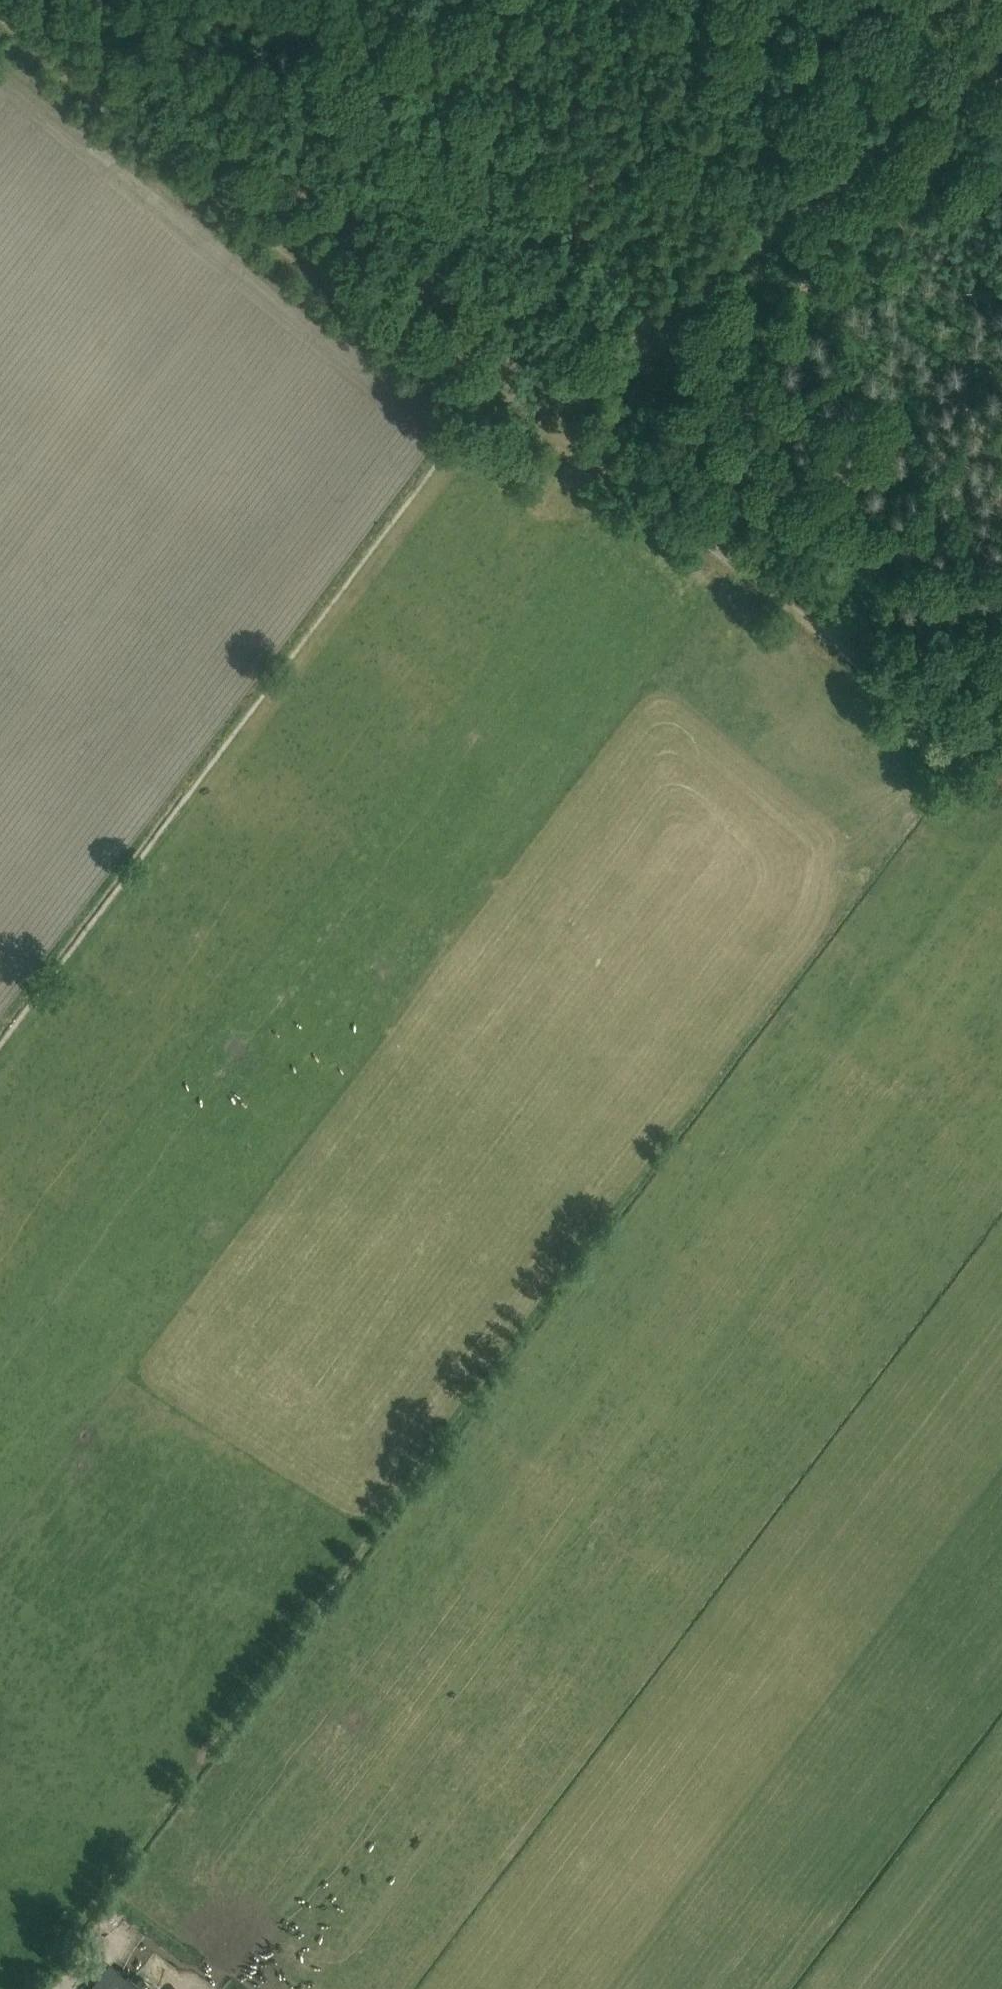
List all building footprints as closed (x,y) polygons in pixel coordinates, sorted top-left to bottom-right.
[(95,1988),(132,1988),(109,1971),(95,1988)]
